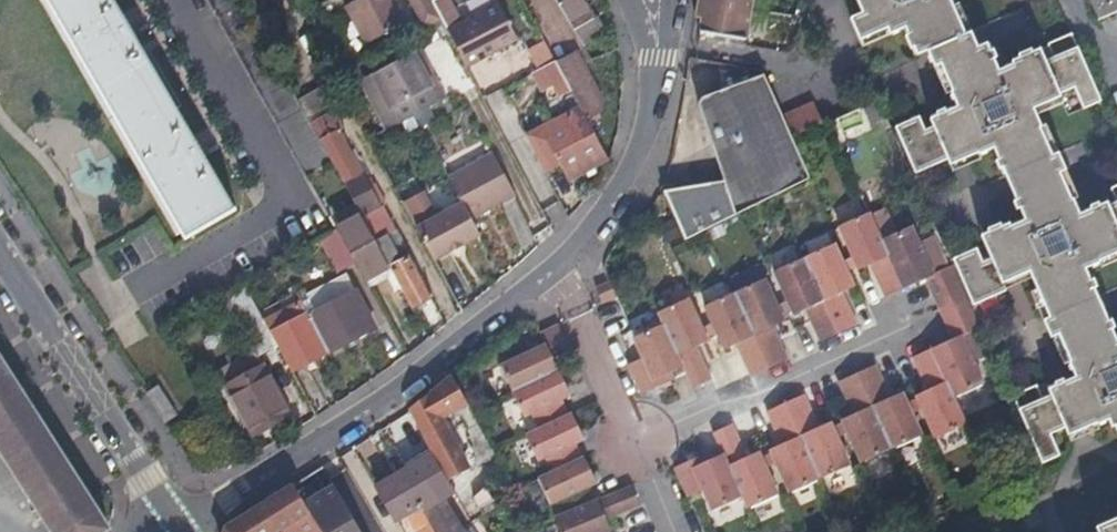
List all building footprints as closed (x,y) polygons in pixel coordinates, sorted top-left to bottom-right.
[(115,118),(164,89),(112,0),(48,0),(115,118)] [(305,177),(330,164),(309,126),(297,102),(241,0),(208,0),(303,178),(305,177)] [(273,8),(278,17),(299,6),(296,0),(290,0),(273,8)] [(401,18),(391,0),(347,0),(343,2),(366,40),(401,18)] [(421,25),(439,15),(432,2),(431,0),(409,0),(421,25)] [(573,33),(591,23),(583,7),(590,4),(588,0),(555,0),(573,33)] [(708,11),(713,16),(710,30),(757,38),(763,0),(710,0),(708,11)] [(870,18),(859,22),(871,51),(914,32),(917,38),(913,40),(918,51),(923,50),(926,57),(973,36),(961,7),(964,7),(961,0),(863,0),(870,18)] [(1103,20),(1116,14),(1116,0),(1094,0),(1103,20)] [(448,33),(467,68),(518,40),(498,5),(448,33)] [(961,7),(973,36),(980,33),(969,5),(964,7),(961,7)] [(1090,111),(1107,103),(1078,37),(1057,46),(1063,60),(1056,63),(1050,51),(1044,54),(1042,50),(1028,55),(1030,60),(1021,64),(1022,66),(1008,72),(1003,61),(1007,59),(1003,50),(999,52),(996,45),(950,64),(960,89),(957,90),(964,105),(952,109),(960,125),(970,121),(984,154),(985,156),(999,150),(1002,161),(999,163),(1003,171),(1007,170),(1011,179),(1058,158),(1046,129),(1048,128),(1044,117),(1040,109),(1068,98),(1067,95),(1081,90),(1090,111)] [(436,76),(428,62),(420,66),(416,60),(409,47),(369,71),(389,105),(436,76)] [(555,61),(572,94),(579,107),(586,120),(598,115),(601,99),(586,74),(582,75),(569,54),(555,61)] [(420,66),(428,62),(424,55),(416,60),(420,66)] [(555,61),(533,73),(543,93),(553,88),(559,100),(572,94),(555,61)] [(960,89),(950,64),(942,67),(952,92),(957,90),(960,89)] [(801,136),(771,70),(707,93),(705,102),(730,178),(664,188),(690,238),(712,228),(747,211),(782,195),(820,177),(801,136)] [(164,89),(115,118),(185,240),(235,211),(164,89)] [(309,126),(333,113),(320,89),(297,102),(309,126)] [(1071,105),(1068,98),(1040,109),(1044,117),(1071,105)] [(567,182),(608,160),(586,120),(579,107),(526,136),(547,173),(558,168),(567,182)] [(857,109),(834,121),(844,140),(866,128),(857,109)] [(386,267),(409,308),(428,297),(382,207),(378,209),(375,203),(382,200),(374,185),(368,189),(337,132),(342,129),(333,113),(309,126),(330,164),(359,216),(386,267)] [(955,163),(940,129),(932,132),(927,119),(902,129),(922,176),(955,163)] [(1046,129),(1058,158),(1066,154),(1054,126),(1048,128),(1046,129)] [(455,147),(463,162),(484,151),(476,136),(455,147)] [(467,218),(513,194),(490,150),(445,176),(461,206),(467,218)] [(985,156),(984,154),(973,159),(976,166),(987,161),(985,156)] [(1078,203),(1080,201),(1086,199),(1072,170),(1065,174),(1078,203)] [(1115,205),(1107,208),(1106,205),(1096,209),(1097,212),(1087,216),(1080,201),(1078,203),(1065,174),(1020,193),(1023,203),(1019,204),(1024,213),(1028,211),(1034,224),(1017,231),(1034,267),(1023,273),(1026,280),(1029,286),(1038,282),(1043,292),(1045,291),(1057,319),(1104,299),(1102,291),(1105,289),(1102,282),(1098,283),(1094,271),(1107,265),(1105,262),(1116,258),(1116,208),(1115,205)] [(414,231),(430,262),(477,237),(467,218),(461,206),(414,231)] [(844,225),(855,251),(864,270),(875,264),(888,296),(910,287),(885,238),(873,213),(844,225)] [(352,262),(361,280),(386,267),(359,216),(334,231),(352,262)] [(914,226),(885,238),(910,287),(929,279),(928,277),(935,273),(914,226)] [(336,271),(352,262),(334,231),(319,239),(336,271)] [(843,244),(810,258),(843,332),(861,324),(846,293),(860,285),(843,244)] [(1013,293),(1011,287),(999,261),(991,264),(985,252),(961,262),(980,307),(1013,293)] [(843,332),(810,258),(782,271),(802,313),(814,307),(828,340),(843,332)] [(1105,262),(1107,265),(1109,270),(1116,267),(1116,258),(1105,262)] [(965,284),(956,264),(935,273),(928,277),(929,279),(938,297),(965,284)] [(775,366),(791,359),(776,327),(790,321),(769,277),(740,290),(775,366)] [(1029,286),(1026,280),(1011,287),(1013,293),(1029,286)] [(241,284),(221,295),(252,351),(256,358),(276,346),(264,325),(241,284)] [(970,296),(965,284),(938,297),(943,309),(970,296)] [(756,375),(775,366),(740,290),(710,303),(731,347),(743,342),(755,371),(756,375)] [(306,315),(325,350),(371,325),(352,291),(306,315)] [(1045,291),(1043,292),(1037,295),(1049,322),(1057,319),(1045,291)] [(696,385),(713,378),(697,343),(713,335),(692,292),(659,308),(663,316),(686,364),(696,385)] [(966,334),(984,327),(970,296),(943,309),(957,337),(935,347),(956,395),(987,381),(966,334)] [(276,346),(289,370),(325,350),(306,315),(300,306),(264,325),(276,346)] [(1115,322),(1112,315),(1069,334),(1081,362),(1078,362),(1084,378),(1074,381),(1080,394),(1093,389),(1109,426),(1116,423),(1116,322),(1115,322)] [(642,392),(656,386),(677,376),(674,369),(686,364),(663,316),(634,330),(644,353),(633,358),(628,361),(642,392)] [(557,328),(541,335),(547,348),(503,368),(514,392),(560,371),(555,361),(570,355),(557,328)] [(1081,362),(1069,334),(1061,337),(1073,365),(1078,362),(1081,362)] [(969,423),(956,395),(935,347),(915,356),(930,390),(919,395),(938,436),(969,423)] [(256,358),(252,351),(215,372),(225,389),(262,368),(256,358)] [(50,531),(105,531),(109,530),(0,353),(0,451),(50,531)] [(640,393),(642,392),(628,361),(626,361),(640,393)] [(893,396),(878,364),(861,372),(895,447),(926,433),(907,390),(893,396)] [(262,368),(225,389),(250,432),(285,411),(262,368)] [(560,371),(514,392),(525,417),(534,414),(540,430),(569,416),(562,400),(571,396),(560,371)] [(895,447),(861,372),(847,379),(861,411),(846,417),(866,460),(895,447)] [(469,403),(454,378),(410,414),(434,454),(451,482),(470,469),(442,421),(469,403)] [(1057,431),(1074,424),(1059,392),(1049,396),(1045,387),(1022,397),(1049,459),(1066,452),(1057,431)] [(791,402),(824,475),(853,462),(835,422),(821,428),(807,395),(791,402)] [(793,490),(824,475),(791,402),(775,410),(790,442),(774,449),(793,490)] [(554,474),(584,460),(576,443),(584,439),(573,415),(569,416),(540,430),(528,435),(540,461),(547,458),(554,474)] [(1111,431),(1109,426),(1080,437),(1083,443),(1111,431)] [(751,457),(737,427),(719,434),(729,456),(750,501),(753,507),(782,494),(763,451),(751,457)] [(434,454),(405,470),(426,506),(434,519),(441,531),(466,531),(444,495),(454,487),(451,482),(434,454)] [(750,501),(729,456),(718,461),(714,454),(689,466),(678,471),(691,501),(708,493),(718,515),(750,501)] [(559,500),(565,515),(595,503),(587,486),(597,482),(586,459),(584,460),(554,474),(540,480),(550,504),(559,500)] [(426,506),(405,470),(378,487),(398,521),(426,506)] [(264,505),(281,531),(327,531),(309,503),(298,484),(264,505)] [(309,503),(327,531),(364,531),(336,486),(309,503)] [(638,505),(631,489),(620,493),(595,503),(565,515),(555,519),(561,531),(606,531),(611,530),(606,517),(638,505)] [(264,505),(230,527),(228,531),(281,531),(264,505)] [(434,519),(413,531),(441,531),(434,519)]
